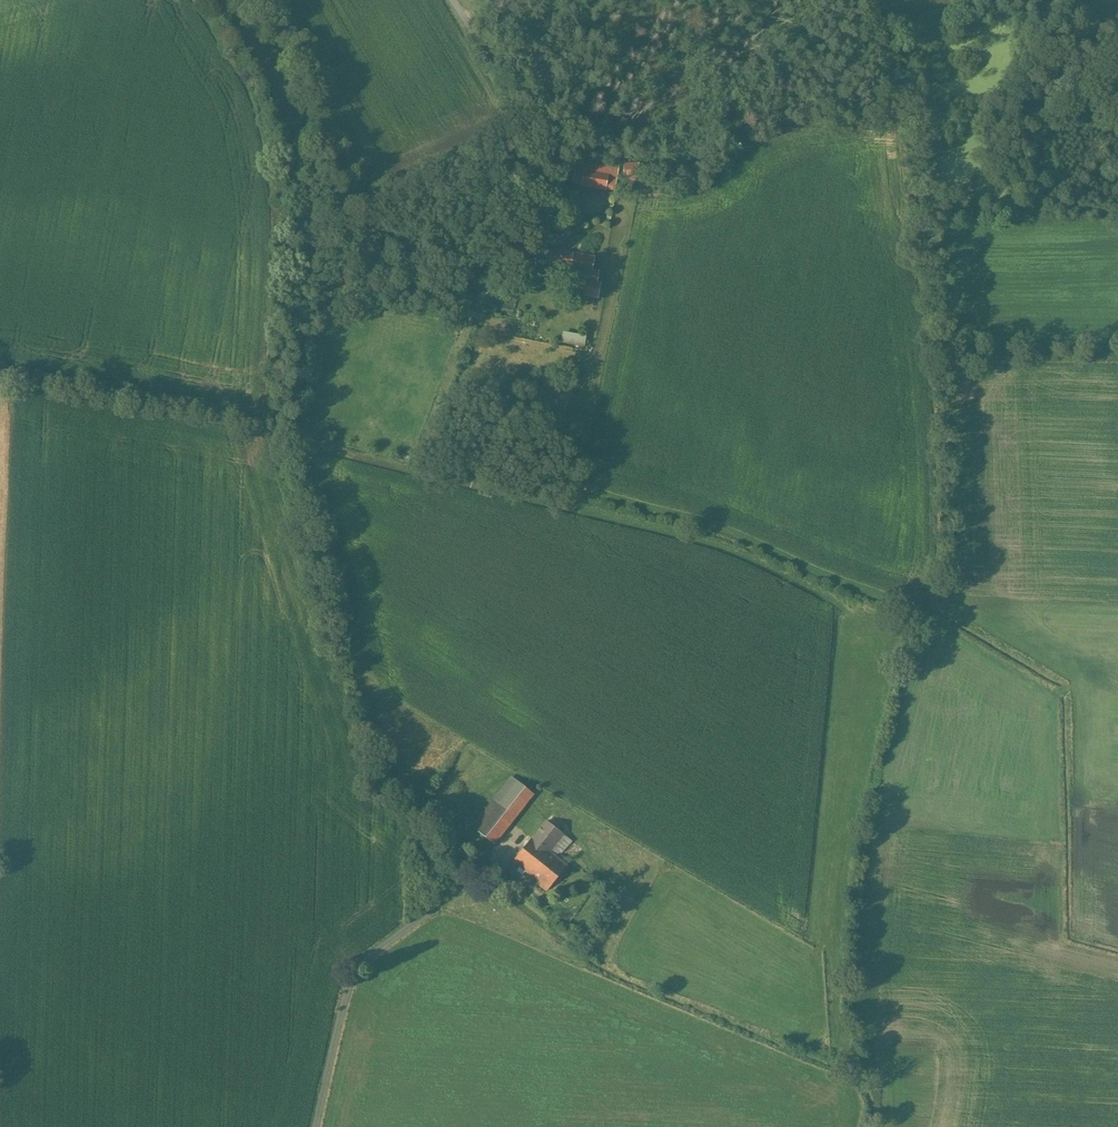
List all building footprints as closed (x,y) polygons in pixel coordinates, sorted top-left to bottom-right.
[(636,162),(623,162),(623,175),(636,175),(636,162)] [(593,167),(585,165),(582,185),(605,190),(608,175),(592,172),(593,167)] [(535,209),(523,208),(521,228),(532,229),(535,209)] [(550,249),(536,247),(534,263),(547,265),(548,263),(550,264),(552,251),(550,251),(550,249)] [(594,257),(572,254),(572,252),(553,249),(552,251),(550,264),(550,266),(570,270),(570,268),(576,270),(574,281),(577,281),(575,293),(597,297),(600,284),(596,283),(598,272),(591,271),(594,257)] [(512,777),(472,828),(494,843),(533,794),(512,777)] [(547,821),(533,838),(532,838),(514,860),(540,881),(539,884),(545,888),(547,887),(549,888),(566,865),(555,856),(559,851),(561,853),(572,840),(547,821)]
